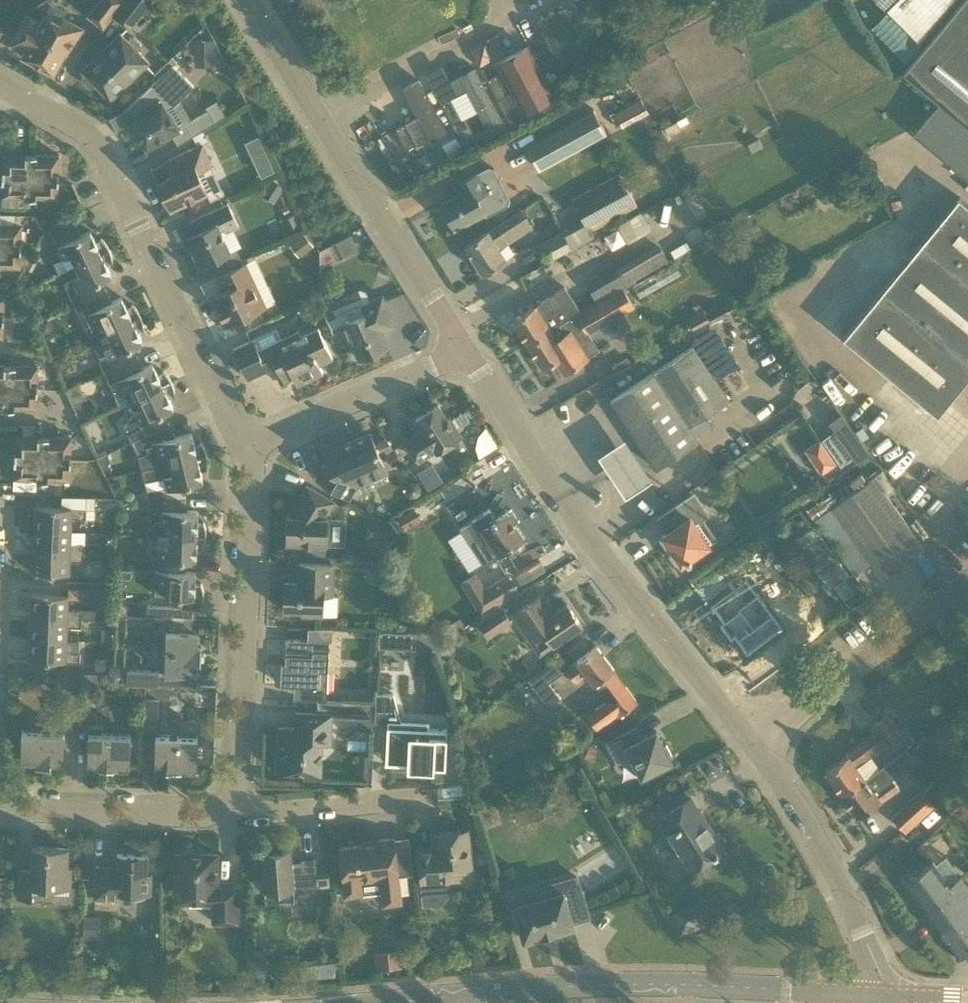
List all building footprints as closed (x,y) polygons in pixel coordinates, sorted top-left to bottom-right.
[(113,17),(125,0),(99,0),(87,15),(104,28),(113,17)] [(125,0),(113,17),(129,29),(151,0),(126,0),(125,0)] [(887,10),(888,10),(919,42),(953,0),(878,0),(887,10)] [(903,70),(940,101),(967,124),(967,0),(960,0),(903,70)] [(540,20),(560,67),(587,55),(567,8),(540,20)] [(69,53),(79,36),(83,27),(64,16),(61,22),(44,13),(40,20),(26,13),(20,27),(10,44),(24,52),(22,57),(53,74),(66,51),(69,53)] [(93,88),(96,85),(110,100),(149,62),(138,51),(141,48),(141,44),(134,37),(130,37),(127,40),(120,33),(82,71),(85,74),(82,77),(82,81),(89,88),(93,88)] [(194,40),(194,66),(214,66),(214,40),(194,40)] [(472,44),(474,63),(490,61),(488,42),(472,44)] [(555,98),(547,82),(527,46),(497,62),(524,114),(555,98)] [(533,54),(544,75),(554,70),(542,49),(533,54)] [(144,92),(129,107),(135,117),(133,118),(130,120),(131,121),(135,129),(146,148),(164,138),(178,130),(178,129),(187,124),(186,122),(187,122),(176,103),(194,86),(173,65),(177,62),(172,56),(154,73),(159,77),(144,92)] [(460,76),(449,81),(457,95),(467,89),(478,111),(487,129),(503,120),(475,68),(460,76)] [(498,100),(508,94),(497,73),(486,79),(498,100)] [(417,144),(417,145),(421,143),(430,138),(431,139),(445,131),(419,81),(404,89),(419,116),(405,122),(417,144)] [(498,100),(513,126),(523,122),(508,94),(498,100)] [(624,127),(649,110),(638,95),(614,111),(624,127)] [(452,124),(461,120),(462,119),(451,98),(441,103),(452,124)] [(187,124),(193,135),(216,122),(209,109),(187,122),(186,122),(187,124)] [(606,132),(594,110),(527,146),(539,168),(606,132)] [(406,149),(417,144),(405,122),(395,128),(406,149)] [(171,175),(157,182),(170,210),(188,201),(208,192),(207,191),(218,186),(212,172),(201,177),(198,172),(212,165),(202,144),(209,141),(204,130),(193,136),(198,146),(183,153),(165,161),(165,162),(171,175)] [(455,136),(441,143),(449,158),(463,151),(455,136)] [(258,137),(246,142),(261,176),(274,170),(258,137)] [(30,176),(31,154),(3,153),(2,175),(30,176)] [(30,176),(58,177),(59,155),(31,154),(30,176)] [(477,172),(473,174),(455,183),(460,193),(441,203),(454,227),(484,212),(476,197),(487,191),(477,172)] [(637,205),(635,202),(630,191),(620,172),(571,198),(590,231),(637,205)] [(30,176),(2,175),(2,197),(30,197),(30,176)] [(58,177),(30,176),(30,197),(58,198),(58,177)] [(845,192),(836,197),(844,212),(854,207),(845,192)] [(959,197),(843,337),(937,414),(967,377),(967,205),(959,197)] [(233,229),(239,227),(228,203),(208,211),(190,220),(196,232),(183,238),(189,250),(191,248),(200,267),(224,255),(229,266),(242,260),(237,249),(241,246),(233,229)] [(482,274),(499,263),(506,258),(499,248),(533,227),(522,209),(465,246),(482,274)] [(651,229),(640,211),(617,225),(619,227),(604,236),(612,249),(626,240),(628,243),(651,229)] [(71,254),(76,265),(110,249),(108,246),(106,244),(104,241),(101,238),(100,239),(95,241),(93,235),(92,235),(90,231),(81,235),(75,224),(75,225),(71,218),(49,228),(63,258),(71,254)] [(0,224),(0,245),(21,246),(22,224),(0,224)] [(567,230),(539,245),(547,260),(575,246),(567,230)] [(338,259),(357,250),(351,236),(332,245),(338,259)] [(0,245),(0,267),(20,268),(21,246),(0,245)] [(623,287),(668,260),(661,247),(589,288),(596,301),(597,301),(622,287),(623,287)] [(111,253),(110,249),(76,265),(81,275),(64,282),(75,305),(84,301),(84,302),(107,291),(102,280),(111,275),(109,270),(107,265),(111,262),(112,262),(112,259),(112,256),(111,253)] [(220,304),(215,306),(224,326),(242,317),(265,307),(275,302),(268,286),(258,291),(245,263),(236,267),(218,276),(224,290),(215,294),(220,304)] [(550,328),(580,311),(564,286),(512,320),(527,344),(550,328)] [(527,344),(542,367),(554,359),(563,372),(580,362),(587,357),(599,349),(589,333),(634,307),(623,287),(622,287),(597,301),(596,301),(580,311),(550,328),(527,344)] [(112,301),(107,291),(84,302),(84,301),(75,305),(82,319),(90,315),(94,324),(102,321),(107,331),(140,315),(139,312),(137,310),(135,307),(132,304),(131,305),(127,307),(124,302),(121,297),(112,301)] [(336,311),(328,294),(317,299),(332,331),(342,327),(343,331),(352,349),(355,348),(359,359),(389,346),(382,331),(395,325),(382,296),(364,304),(362,304),(360,300),(336,311)] [(141,316),(140,315),(107,331),(112,341),(104,345),(109,356),(99,360),(105,372),(138,357),(133,346),(142,342),(140,337),(138,331),(142,329),(144,329),(143,326),(143,322),(142,319),(141,316)] [(251,341),(233,349),(247,379),(267,369),(266,367),(275,362),(284,381),(293,376),(297,385),(301,383),(323,373),(319,364),(333,358),(324,340),(318,327),(301,336),(299,331),(281,339),(277,329),(253,340),(251,341)] [(656,469),(672,457),(698,441),(689,427),(729,401),(692,345),(610,400),(656,469)] [(171,381),(170,378),(168,375),(166,373),(163,370),(162,371),(158,374),(155,368),(152,363),(143,368),(138,357),(105,372),(110,384),(121,405),(138,397),(171,381)] [(11,365),(0,365),(0,386),(11,387),(11,365)] [(11,387),(37,387),(38,366),(11,365),(11,387)] [(142,436),(146,434),(169,423),(164,413),(173,408),(171,403),(169,397),(173,395),(175,395),(174,392),(174,389),(173,386),(172,383),(171,381),(138,397),(143,407),(135,411),(123,424),(131,441),(142,436)] [(11,387),(0,386),(0,408),(10,408),(11,387)] [(37,409),(37,387),(11,387),(10,408),(37,409)] [(437,452),(444,447),(461,436),(449,417),(446,418),(438,405),(415,419),(422,429),(405,440),(418,461),(435,450),(437,452)] [(841,436),(827,446),(841,466),(855,456),(858,461),(869,453),(841,413),(830,420),(836,428),(841,436)] [(142,469),(206,455),(206,452),(204,449),(203,446),(201,443),(200,442),(199,443),(194,444),(193,438),(191,433),(175,437),(169,423),(146,434),(142,436),(131,441),(138,456),(142,469)] [(387,472),(378,451),(370,433),(337,448),(324,453),(323,454),(326,461),(316,478),(349,497),(356,485),(387,472)] [(43,458),(44,436),(15,436),(15,458),(43,458)] [(71,459),(71,437),(44,436),(43,458),(71,459)] [(590,455),(618,497),(645,479),(617,437),(590,455)] [(837,464),(820,439),(804,449),(821,475),(837,464)] [(626,450),(645,476),(652,471),(633,445),(626,450)] [(393,448),(386,453),(394,463),(401,458),(393,448)] [(162,498),(187,498),(188,484),(202,481),(201,476),(202,476),(200,469),(205,468),(207,469),(207,465),(207,462),(207,459),(206,455),(142,469),(145,481),(164,476),(167,486),(147,490),(137,490),(137,498),(148,498),(162,498)] [(43,480),(43,458),(15,458),(14,479),(43,480)] [(70,480),(71,459),(43,458),(43,480),(70,480)] [(416,469),(424,488),(440,481),(431,462),(416,469)] [(839,486),(807,509),(814,519),(850,570),(868,557),(871,561),(882,577),(924,547),(915,534),(912,531),(873,477),(847,496),(839,486)] [(287,515),(286,543),(306,544),(326,545),(328,517),(326,517),(335,502),(324,495),(307,485),(295,505),(287,515)] [(691,559),(690,557),(709,544),(695,523),(701,519),(698,515),(705,510),(694,493),(658,518),(667,532),(662,535),(671,549),(668,551),(676,563),(679,560),(681,563),(686,560),(687,562),(691,559)] [(35,506),(34,529),(71,530),(72,517),(86,518),(86,509),(95,509),(95,498),(62,497),(62,507),(55,507),(35,506)] [(187,498),(162,498),(148,498),(148,510),(161,511),(161,520),(156,520),(146,529),(146,533),(169,534),(206,536),(206,533),(206,529),(205,526),(204,522),(202,523),(197,522),(198,516),(197,516),(197,511),(187,510),(187,498)] [(472,519),(459,528),(473,548),(482,562),(483,564),(498,554),(506,548),(523,538),(506,512),(495,519),(489,509),(472,519)] [(371,531),(378,547),(387,541),(398,533),(389,519),(382,523),(373,530),(371,531)] [(34,529),(33,550),(84,552),(84,543),(70,543),(71,530),(34,529)] [(206,537),(206,536),(169,534),(169,546),(160,545),(159,570),(193,571),(183,570),(183,559),(195,560),(196,549),(201,549),(202,549),(204,546),(205,543),(205,540),(206,537)] [(84,561),(84,552),(33,550),(32,572),(52,573),(69,573),(70,560),(84,561)] [(301,615),(321,616),(323,616),(324,595),(332,595),(333,564),(319,564),(299,563),(298,583),(284,582),(283,610),(301,611),(301,615)] [(193,571),(159,570),(156,570),(155,586),(167,587),(166,596),(181,597),(180,608),(199,609),(200,610),(201,607),(202,604),(203,601),(203,598),(203,595),(203,591),(203,588),(202,585),(201,583),(200,584),(195,584),(195,577),(195,572),(193,571)] [(461,583),(480,614),(517,592),(508,576),(485,589),(477,574),(461,583)] [(723,598),(707,610),(746,663),(776,641),(764,625),(761,620),(772,612),(762,598),(770,592),(757,574),(738,588),(737,588),(723,598)] [(553,645),(582,625),(567,603),(555,612),(542,593),(525,604),(512,614),(531,642),(539,654),(553,645)] [(32,594),(31,616),(81,619),(82,610),(68,609),(68,596),(51,595),(32,594)] [(162,619),(173,619),(173,606),(147,605),(146,618),(162,619)] [(488,637),(510,622),(501,608),(479,624),(488,637)] [(30,638),(66,640),(67,627),(81,627),(81,619),(31,616),(30,638)] [(197,632),(193,632),(193,620),(173,619),(162,619),(161,632),(166,632),(164,673),(175,673),(195,674),(195,662),(199,662),(199,663),(201,663),(201,647),(200,647),(200,648),(196,648),(197,632)] [(415,658),(415,631),(377,631),(377,648),(394,649),(394,658),(415,658)] [(422,631),(416,634),(424,654),(439,644),(434,634),(422,631)] [(806,646),(805,645),(797,633),(776,648),(786,661),(806,646)] [(66,652),(66,640),(30,638),(29,660),(79,662),(80,653),(66,652)] [(317,708),(332,709),(355,710),(375,711),(375,701),(334,699),(334,701),(327,701),(329,641),(306,640),(286,639),(285,664),(281,664),(280,685),(300,686),(318,687),(317,708)] [(618,717),(636,703),(635,700),(636,700),(626,686),(625,687),(612,670),(614,669),(596,645),(580,657),(577,660),(577,661),(565,670),(575,682),(586,673),(594,684),(605,700),(586,715),(596,729),(605,722),(605,723),(617,715),(618,717)] [(549,706),(560,698),(549,683),(562,672),(553,660),(529,679),(549,706)] [(127,676),(108,675),(108,683),(158,685),(159,671),(127,669),(127,676)] [(393,694),(376,693),(375,701),(375,711),(375,720),(390,721),(389,727),(388,727),(387,763),(408,764),(408,767),(423,768),(423,767),(431,767),(431,764),(446,765),(447,729),(425,728),(425,722),(402,721),(400,720),(400,719),(400,720),(393,694)] [(144,697),(143,729),(158,729),(159,697),(144,697)] [(77,706),(77,714),(76,740),(88,740),(87,763),(100,763),(100,767),(99,767),(99,769),(114,769),(114,768),(113,768),(114,764),(129,765),(130,733),(102,732),(102,726),(89,726),(90,706),(77,706)] [(278,727),(276,771),(303,772),(303,777),(320,778),(321,758),(322,744),(330,744),(331,719),(332,709),(317,708),(317,713),(296,712),(295,728),(278,727)] [(355,710),(355,722),(362,730),(374,730),(374,729),(375,720),(375,711),(355,710)] [(865,777),(856,765),(887,743),(889,746),(902,736),(898,729),(886,713),(872,723),(877,729),(844,753),(847,756),(825,772),(841,794),(865,777)] [(63,740),(76,740),(77,714),(64,714),(63,731),(22,730),(21,761),(36,761),(36,765),(35,765),(35,767),(51,767),(51,766),(50,766),(50,762),(63,762),(63,740)] [(636,725),(605,741),(616,762),(630,755),(641,776),(672,761),(670,758),(673,757),(666,744),(664,745),(656,731),(642,738),(636,725)] [(198,736),(178,735),(156,734),(155,745),(154,765),(167,766),(167,770),(166,770),(166,771),(182,772),(182,770),(181,770),(181,766),(196,767),(198,736)] [(356,778),(369,778),(370,754),(357,753),(356,778)] [(866,777),(865,777),(841,794),(858,817),(897,789),(899,788),(883,765),(866,777)] [(575,783),(565,768),(553,776),(563,791),(575,783)] [(935,803),(934,802),(943,795),(933,784),(924,792),(922,790),(892,817),(904,831),(935,803)] [(683,855),(676,859),(686,873),(723,849),(690,798),(659,817),(683,855)] [(432,847),(417,849),(420,883),(422,905),(430,905),(436,910),(450,893),(448,880),(458,879),(457,869),(471,867),(468,829),(439,832),(431,833),(432,847)] [(382,892),(383,905),(401,903),(394,837),(369,840),(369,844),(339,847),(345,896),(362,894),(382,892)] [(70,886),(71,866),(67,866),(68,848),(32,846),(32,869),(19,869),(18,898),(52,899),(52,901),(55,905),(70,905),(74,902),(74,887),(70,886)] [(294,900),(293,889),(294,889),(293,887),(303,886),(303,888),(317,887),(315,858),(301,859),(301,861),(291,862),(290,850),(261,852),(263,877),(264,890),(264,891),(265,902),(294,900)] [(180,854),(176,854),(176,902),(213,902),(213,921),(238,921),(237,908),(237,888),(217,888),(217,854),(195,854),(194,851),(182,851),(180,854)] [(151,895),(151,875),(147,875),(147,854),(117,853),(117,867),(96,867),(95,898),(117,898),(117,893),(120,893),(120,895),(123,897),(125,898),(128,899),(131,899),(134,899),(136,899),(139,898),(142,897),(144,896),(144,894),(151,895)] [(967,909),(967,893),(957,878),(946,886),(930,863),(904,881),(939,929),(967,909)] [(572,921),(588,917),(577,876),(559,881),(562,891),(514,905),(524,939),(541,935),(557,931),(557,930),(573,925),(572,921)] [(263,877),(253,877),(254,891),(264,890),(263,877)] [(674,912),(670,914),(676,929),(679,936),(715,922),(713,917),(705,897),(673,910),(674,912)] [(959,956),(967,950),(967,909),(939,929),(959,956)] [(400,965),(397,948),(374,953),(377,970),(400,965)] [(265,949),(253,950),(254,964),(266,963),(265,949)] [(335,957),(317,959),(320,979),(338,976),(335,957)]
